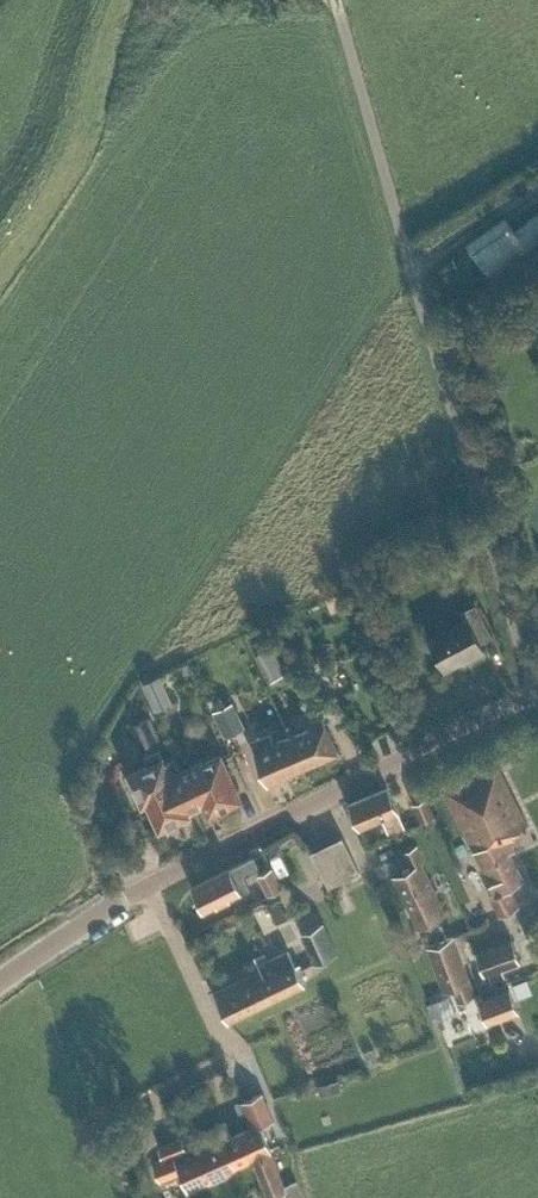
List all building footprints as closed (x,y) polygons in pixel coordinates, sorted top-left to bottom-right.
[(466,243),(491,278),(530,250),(534,255),(537,252),(537,222),(524,231),(530,240),(526,243),(506,215),(466,243)] [(466,619),(429,638),(445,667),(468,654),(470,658),(483,651),(479,644),(494,636),(476,603),(462,611),(466,619)] [(272,645),(257,654),(272,680),(287,670),(272,645)] [(165,674),(146,682),(159,710),(178,702),(165,674)] [(236,701),(217,710),(229,734),(247,725),(236,701)] [(288,734),(303,767),(338,751),(320,712),(308,717),(311,724),(288,734)] [(151,716),(131,725),(140,745),(160,737),(151,716)] [(268,783),(303,767),(288,734),(273,741),(269,732),(249,741),(268,783)] [(192,810),(199,806),(180,766),(174,755),(168,759),(164,752),(163,753),(160,745),(144,753),(148,760),(128,769),(143,801),(147,799),(160,826),(192,810)] [(180,766),(199,806),(206,803),(210,811),(241,796),(220,749),(203,757),(202,756),(180,766)] [(444,790),(475,851),(496,891),(491,894),(500,912),(519,902),(510,884),(524,877),(510,850),(515,847),(510,837),(513,835),(512,832),(528,824),(497,762),(444,790)] [(389,786),(349,803),(359,826),(383,816),(389,831),(405,824),(389,786)] [(427,794),(412,800),(421,820),(435,813),(427,794)] [(339,879),(355,871),(357,870),(341,836),(313,850),(330,884),(339,879)] [(411,864),(393,874),(418,926),(427,922),(432,931),(442,926),(437,917),(448,912),(423,859),(426,857),(418,842),(404,849),(411,864)] [(255,855),(193,886),(205,910),(250,888),(244,875),(248,873),(249,873),(261,867),(255,855)] [(272,866),(258,873),(268,893),(282,886),(272,866)] [(360,882),(355,871),(339,879),(344,890),(360,882)] [(282,900),(269,906),(276,921),(289,915),(282,900)] [(324,919),(301,930),(315,961),(339,950),(324,919)] [(455,933),(428,944),(444,989),(452,986),(457,1000),(476,993),(455,933)] [(484,972),(520,960),(513,937),(476,950),(484,972)] [(266,967),(215,991),(228,1018),(303,982),(288,949),(263,961),(266,967)] [(519,996),(533,991),(528,978),(514,983),(519,996)] [(510,987),(479,998),(487,1021),(518,1009),(510,987)] [(339,1079),(322,1083),(325,1092),(342,1089),(339,1079)] [(262,1092),(243,1101),(254,1126),(261,1123),(273,1117),(262,1092)] [(254,1158),(272,1151),(261,1123),(254,1126),(224,1139),(235,1166),(254,1158)] [(235,1166),(224,1139),(187,1156),(184,1149),(187,1148),(183,1137),(159,1146),(163,1157),(154,1161),(161,1179),(181,1171),(189,1190),(227,1173),(235,1166)] [(254,1158),(270,1197),(304,1197),(297,1179),(285,1184),(272,1151),(254,1158)]
